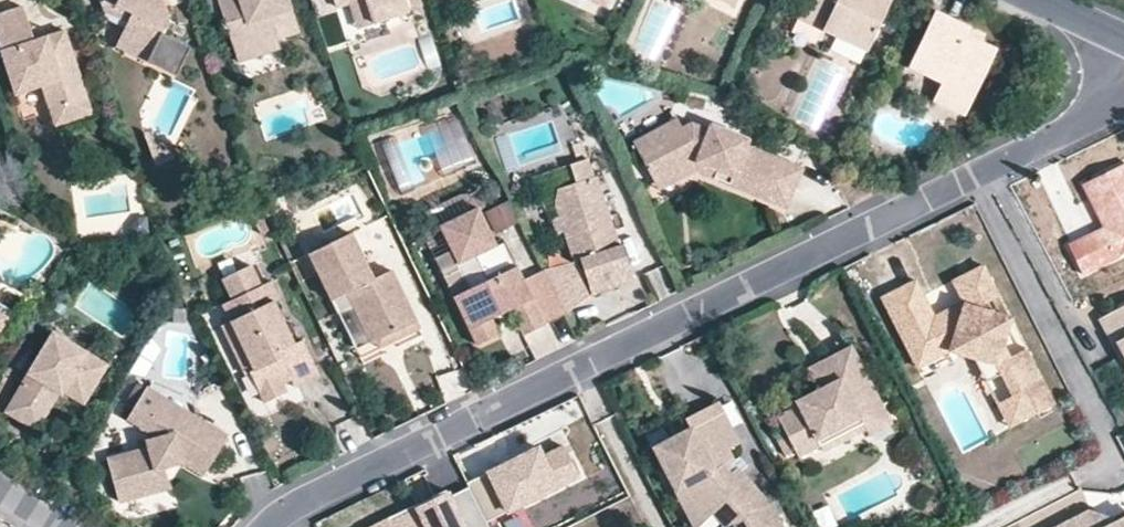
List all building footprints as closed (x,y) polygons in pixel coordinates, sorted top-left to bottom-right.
[(105,9),(128,21),(134,10),(115,0),(103,0),(105,9)] [(185,52),(158,38),(170,14),(167,5),(158,11),(154,0),(115,0),(134,10),(128,21),(117,43),(174,74),(185,52)] [(167,5),(165,0),(154,0),(158,11),(167,5)] [(281,43),(271,10),(290,4),(289,0),(219,0),(239,57),(281,43)] [(368,0),(351,0),(358,22),(374,16),(368,0)] [(406,0),(368,0),(374,16),(408,6),(406,0)] [(887,0),(801,0),(795,12),(863,45),(887,0)] [(48,42),(37,46),(34,37),(23,6),(0,13),(0,42),(17,92),(42,83),(47,98),(61,103),(86,96),(64,28),(46,33),(48,42)] [(968,22),(935,6),(908,59),(940,76),(937,80),(970,96),(995,44),(978,35),(965,30),(968,22)] [(968,22),(965,30),(978,35),(982,28),(968,22)] [(48,42),(46,33),(34,37),(37,46),(48,42)] [(1048,85),(1056,79),(1046,65),(1038,72),(1048,85)] [(965,107),(970,96),(937,80),(931,91),(965,107)] [(47,98),(55,121),(90,110),(86,96),(61,103),(47,98)] [(690,130),(684,120),(639,142),(660,181),(700,160),(776,196),(771,204),(793,214),(810,174),(753,149),(755,144),(720,129),(718,133),(700,125),(690,130)] [(171,147),(146,134),(159,167),(176,160),(171,147)] [(1109,219),(1070,240),(1085,270),(1123,250),(1123,159),(1088,178),(1109,219)] [(776,196),(700,160),(660,181),(665,191),(704,172),(771,204),(776,196)] [(559,202),(565,220),(569,235),(578,264),(585,263),(596,298),(638,286),(627,249),(624,250),(602,179),(599,179),(593,161),(574,167),(579,185),(564,189),(559,202)] [(275,206),(271,194),(259,198),(264,210),(275,206)] [(512,203),(492,213),(501,230),(520,221),(512,203)] [(487,281),(477,256),(498,246),(496,242),(505,238),(501,230),(492,213),(483,217),(477,205),(439,223),(457,262),(442,270),(479,345),(501,334),(493,317),(488,306),(507,298),(512,308),(525,335),(546,324),(524,281),(517,266),(512,268),(487,281)] [(565,220),(556,222),(561,237),(569,235),(565,220)] [(392,269),(375,277),(351,229),(308,250),(339,311),(354,305),(370,339),(375,338),(415,317),(392,269)] [(517,266),(505,238),(496,242),(498,246),(477,256),(487,281),(512,268),(517,266)] [(565,314),(591,300),(578,264),(545,272),(565,314)] [(259,287),(248,266),(221,278),(231,300),(259,287)] [(1057,411),(1029,355),(1012,363),(1006,351),(1013,324),(990,317),(987,310),(1002,302),(986,271),(971,279),(965,298),(969,307),(970,308),(966,320),(949,329),(944,319),(940,321),(921,285),(885,303),(914,361),(931,353),(939,369),(953,362),(977,367),(999,372),(1004,381),(1014,403),(1010,405),(1021,428),(1057,411)] [(524,281),(546,324),(565,314),(545,272),(524,281)] [(965,298),(971,279),(958,285),(965,298)] [(302,340),(294,344),(273,302),(277,300),(269,282),(259,287),(231,300),(222,305),(230,319),(220,324),(231,346),(241,341),(254,370),(250,372),(266,403),(287,393),(282,382),(279,375),(288,372),(291,379),(294,385),(318,374),(302,340)] [(488,306),(493,317),(512,308),(507,298),(488,306)] [(1121,336),(1123,342),(1123,300),(1102,311),(1116,339),(1121,336)] [(966,320),(970,308),(969,307),(944,319),(949,329),(966,320)] [(13,318),(0,310),(0,320),(9,325),(13,318)] [(375,338),(379,346),(419,325),(415,317),(375,338)] [(9,325),(0,320),(0,339),(9,325)] [(111,364),(59,332),(10,411),(30,424),(53,387),(64,394),(67,396),(69,393),(86,404),(111,364)] [(1116,339),(1123,357),(1123,342),(1121,336),(1116,339)] [(250,372),(254,370),(241,341),(231,346),(245,375),(250,372)] [(820,385),(841,374),(835,363),(856,352),(851,341),(809,363),(820,385)] [(819,443),(822,449),(866,428),(860,416),(883,405),(856,352),(835,363),(841,374),(820,385),(796,397),(798,402),(803,410),(780,422),(797,455),(819,443)] [(939,369),(931,353),(914,361),(923,377),(939,369)] [(1004,381),(999,372),(977,367),(988,389),(1004,381)] [(279,375),(282,382),(291,379),(288,372),(279,375)] [(203,418),(197,425),(189,419),(189,410),(144,382),(126,412),(146,423),(146,437),(104,450),(116,496),(142,487),(141,481),(157,478),(155,466),(158,465),(167,450),(180,458),(202,471),(211,457),(205,454),(214,441),(219,445),(227,433),(203,418)] [(64,394),(53,387),(30,424),(41,431),(64,394)] [(776,414),(780,422),(803,410),(798,402),(776,414)] [(891,421),(883,405),(860,416),(866,428),(868,434),(891,421)] [(1021,428),(1010,405),(999,411),(1011,434),(1021,428)] [(197,425),(203,418),(189,410),(189,419),(197,425)] [(662,449),(701,526),(707,526),(719,515),(728,526),(731,526),(745,520),(748,526),(782,526),(772,508),(742,473),(735,480),(726,470),(737,465),(731,453),(742,448),(724,411),(694,426),(697,431),(690,435),(693,442),(683,446),(680,440),(662,449)] [(680,440),(683,446),(693,442),(690,435),(680,440)] [(219,445),(214,441),(205,454),(211,457),(219,445)] [(541,459),(535,448),(504,463),(523,502),(576,475),(563,448),(541,459)] [(141,481),(142,487),(169,480),(165,463),(180,458),(167,450),(158,465),(155,466),(157,478),(141,481)] [(523,502),(504,463),(467,481),(470,487),(485,520),(523,502)] [(470,487),(447,497),(444,490),(363,526),(486,526),(488,526),(485,520),(470,487)] [(1114,524),(1089,517),(1069,526),(1115,526),(1114,524)]
